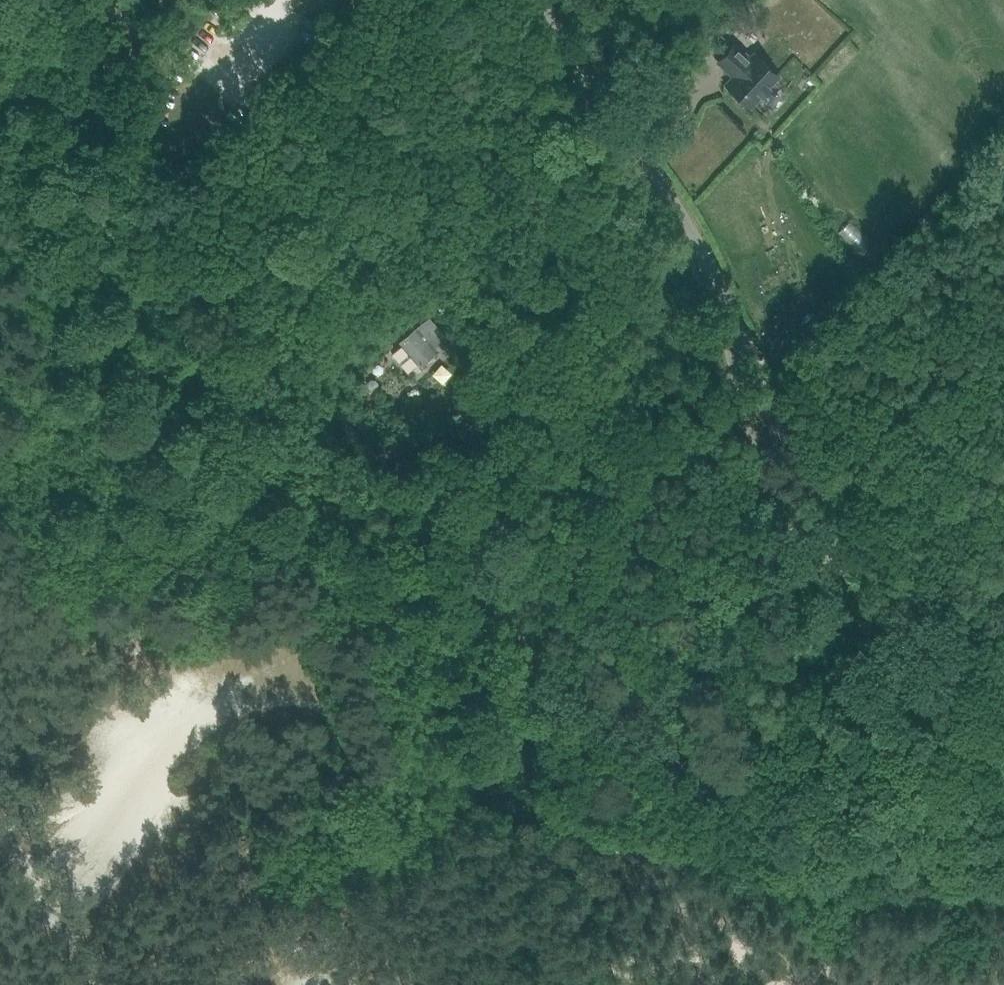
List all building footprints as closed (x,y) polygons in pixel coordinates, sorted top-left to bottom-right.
[(726,84),(750,106),(778,75),(754,53),(750,58),(734,43),(717,61),(733,76),(726,84)] [(400,343),(419,366),(435,353),(431,348),(445,337),(429,318),(400,343)] [(405,405),(398,410),(402,416),(409,411),(405,405)]
